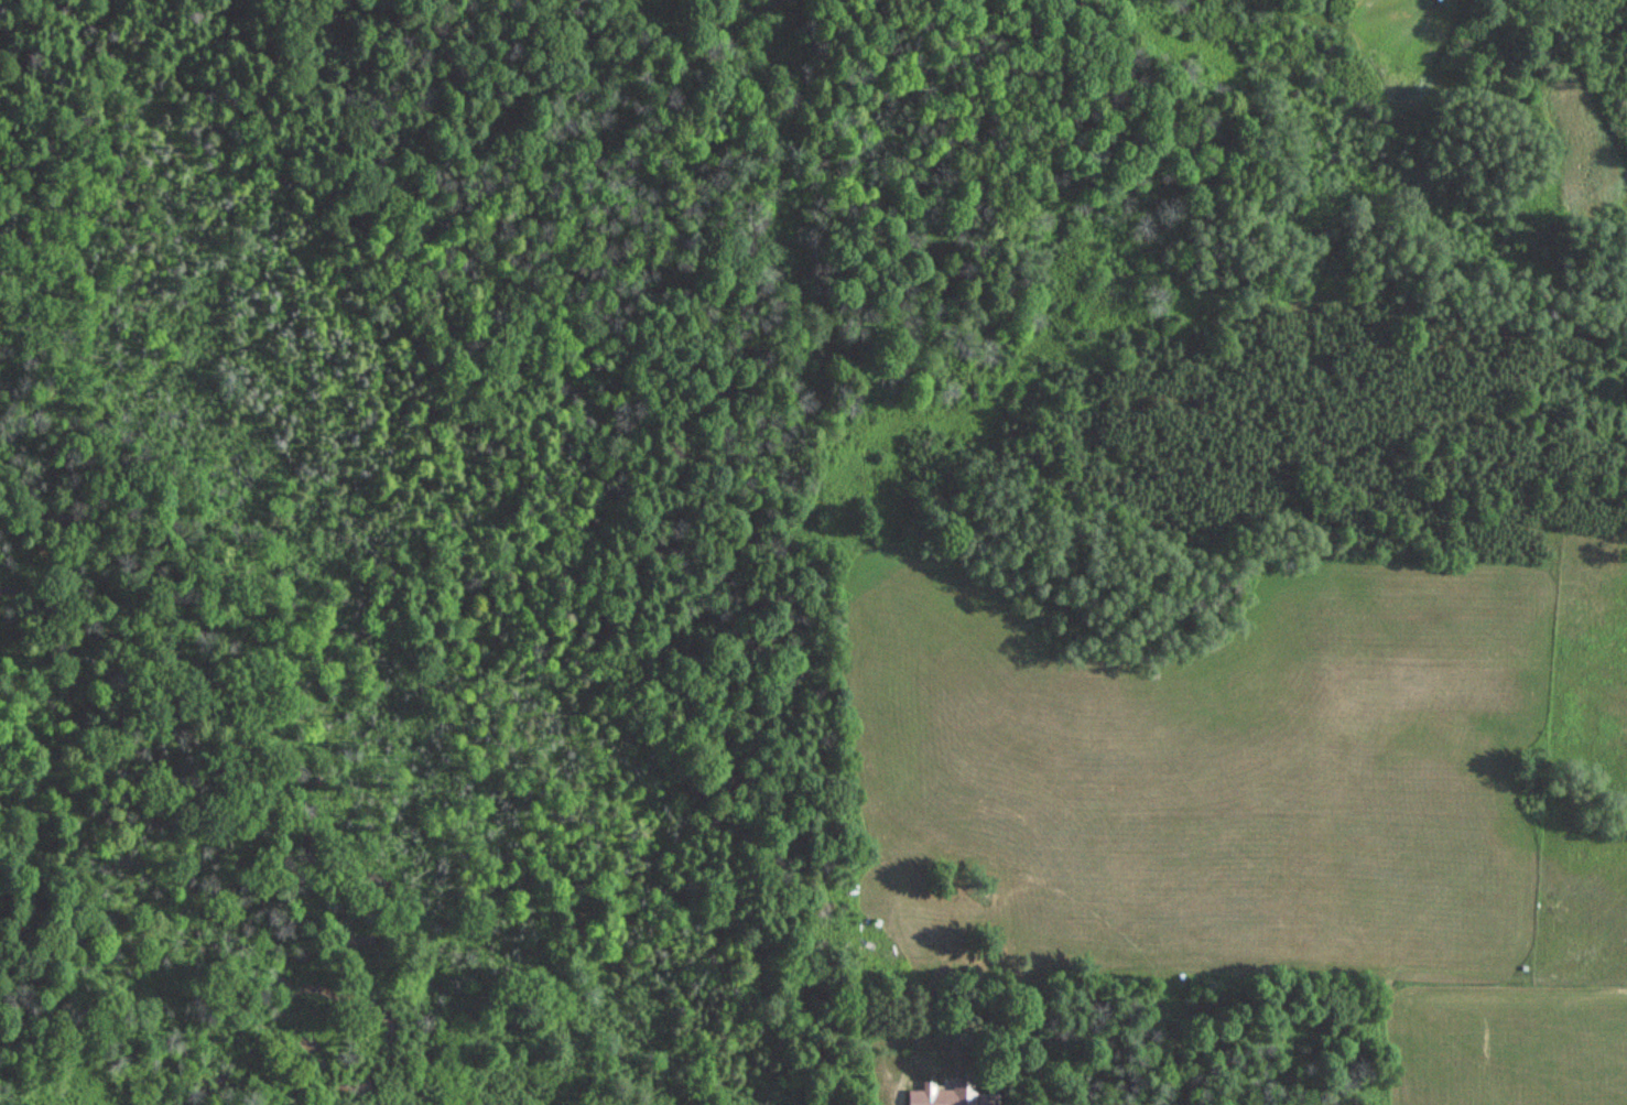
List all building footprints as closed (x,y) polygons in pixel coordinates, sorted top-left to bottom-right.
[(906,1090),(906,1104),(999,1104),(999,1094),(977,1094),(977,1081),(953,1081),(953,1091),(906,1090)]
